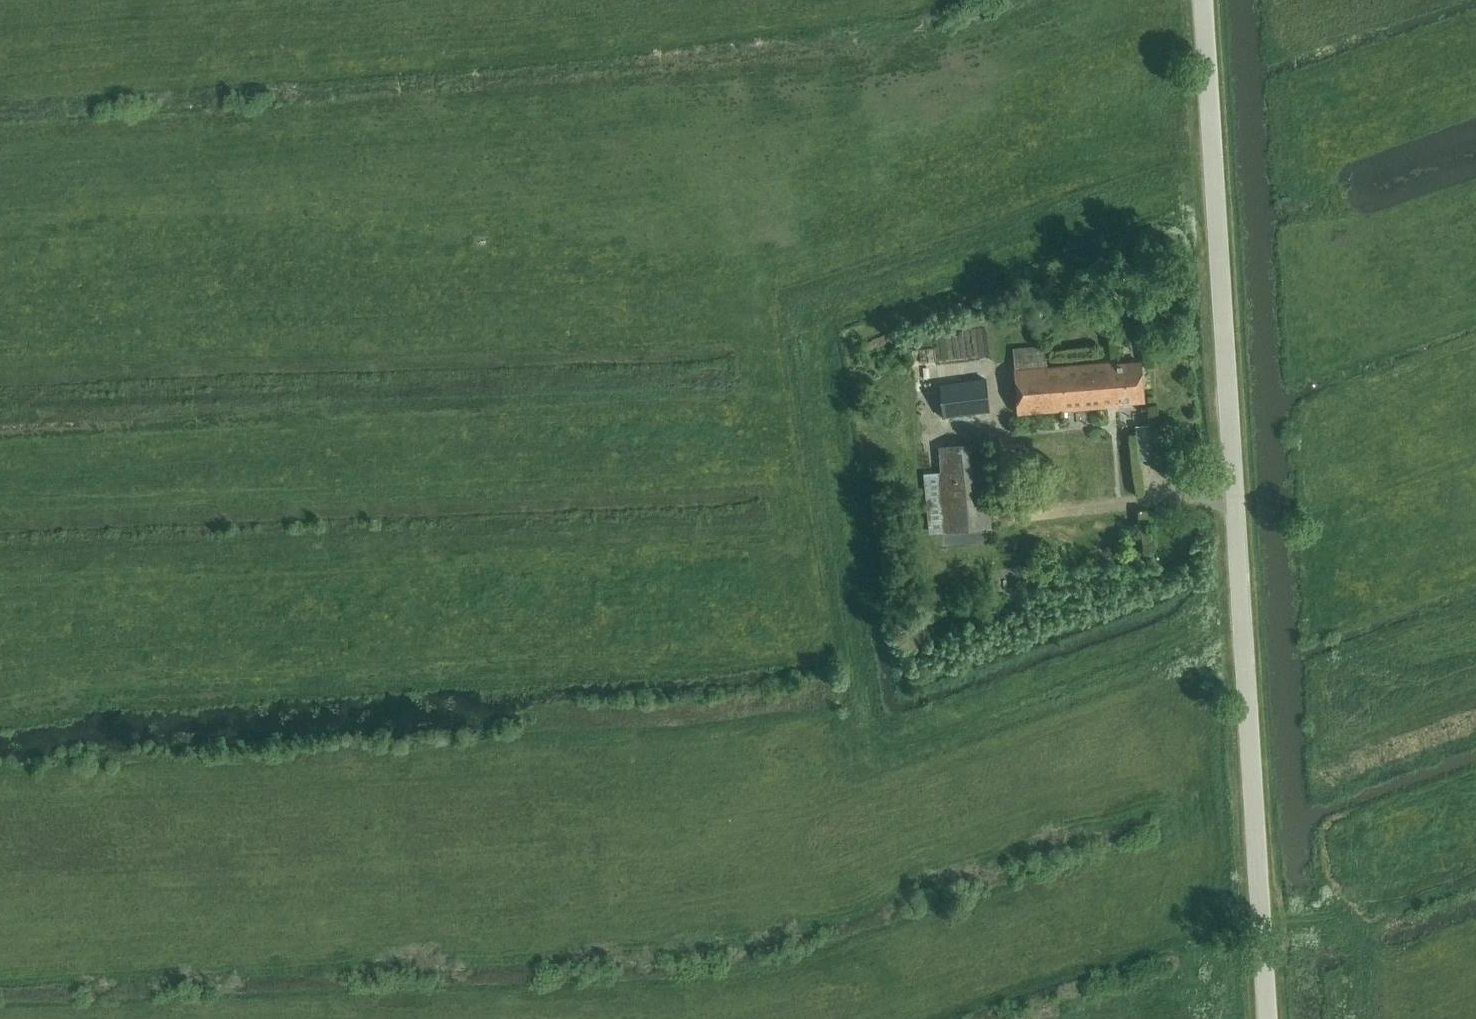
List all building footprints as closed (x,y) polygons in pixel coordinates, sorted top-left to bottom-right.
[(1047,364),(1046,350),(1015,353),(1015,366),(1019,412),(1118,405),(1118,402),(1144,400),(1140,359),(1115,361),(1114,358),(1047,364)] [(940,382),(943,417),(990,412),(985,377),(940,382)] [(945,531),(993,528),(992,523),(984,442),(953,443),(939,446),(945,531)] [(1184,542),(1153,549),(1159,575),(1190,568),(1184,542)]
